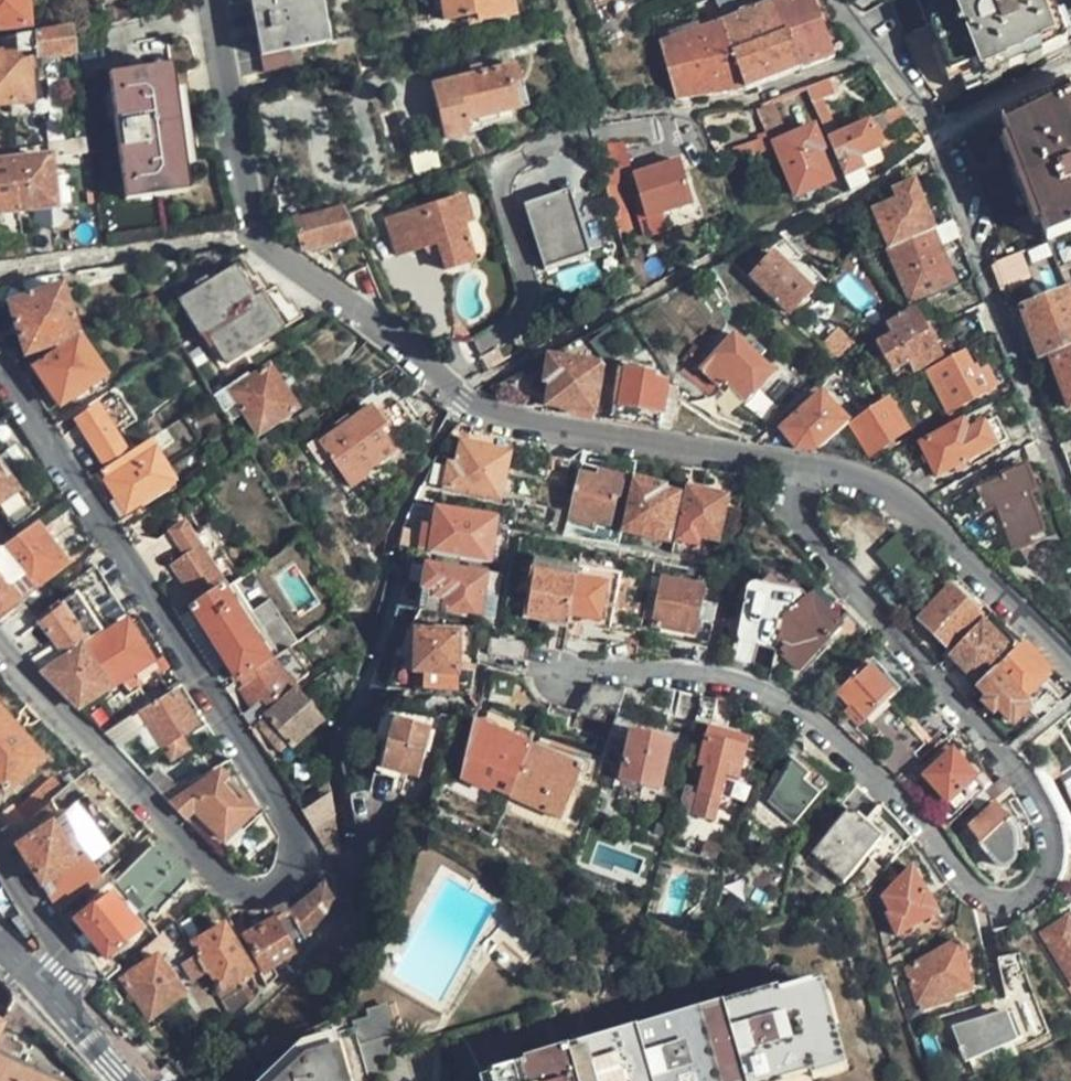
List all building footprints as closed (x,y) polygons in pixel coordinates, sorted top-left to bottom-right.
[(24,26),(22,0),(0,0),(0,29),(24,26)] [(315,0),(246,0),(260,72),(289,67),(285,50),(323,43),(315,0)] [(443,21),(473,16),(475,22),(512,15),(510,0),(439,0),(443,21)] [(606,9),(633,1),(633,0),(603,0),(606,9)] [(719,21),(742,88),(746,87),(800,67),(775,0),(760,5),(759,0),(714,0),(719,21)] [(800,67),(831,56),(810,0),(775,0),(800,67)] [(968,6),(928,22),(949,73),(956,71),(964,93),(982,85),(977,76),(1004,65),(1007,70),(1063,40),(1047,0),(966,0),(968,6)] [(742,88),(719,21),(657,44),(672,98),(742,88)] [(17,54),(24,54),(34,53),(35,61),(71,58),(68,30),(15,38),(16,44),(17,54)] [(0,55),(0,105),(28,103),(24,54),(17,54),(0,55)] [(514,108),(504,67),(428,86),(442,138),(464,133),(462,121),(514,108)] [(182,156),(170,73),(170,71),(132,77),(131,68),(104,73),(124,206),(152,200),(151,190),(187,184),(182,156)] [(185,70),(170,73),(182,156),(199,153),(185,70)] [(803,87),(808,99),(830,90),(826,78),(803,87)] [(1001,120),(1046,240),(1070,231),(1070,89),(1001,120)] [(753,104),(753,106),(762,130),(777,123),(768,100),(753,104)] [(909,117),(899,104),(826,140),(846,191),(864,182),(855,155),(876,145),(872,135),(909,117)] [(828,179),(816,148),(820,146),(811,125),(773,144),(794,195),(828,179)] [(65,155),(86,152),(84,137),(63,140),(64,149),(65,155)] [(768,149),(764,138),(734,148),(737,160),(768,149)] [(48,151),(64,149),(63,140),(47,142),(48,151)] [(932,171),(926,156),(911,166),(915,178),(932,171)] [(47,160),(0,165),(0,212),(51,207),(47,160)] [(680,160),(632,175),(644,217),(692,202),(680,160)] [(618,166),(603,171),(607,185),(623,180),(618,166)] [(884,240),(887,247),(931,230),(912,182),(891,189),(895,200),(872,210),(876,220),(869,223),(875,243),(884,240)] [(571,191),(525,204),(544,270),(590,257),(571,191)] [(398,253),(426,245),(437,242),(440,252),(445,268),(470,261),(462,234),(474,230),(463,195),(388,217),(398,253)] [(352,234),(342,204),(306,213),(304,210),(293,213),(302,245),(352,234)] [(931,230),(887,247),(907,299),(950,280),(934,241),(955,234),(950,222),(931,230)] [(482,257),(474,230),(462,234),(470,261),(482,257)] [(437,242),(426,245),(427,247),(428,249),(430,250),(433,252),(435,253),(438,253),(440,252),(437,242)] [(811,290),(773,254),(750,278),(786,315),(811,290)] [(1015,254),(1005,258),(991,265),(996,280),(1021,270),(1015,254)] [(285,304),(273,287),(265,290),(256,275),(251,277),(241,261),(177,301),(197,334),(204,331),(224,364),(298,317),(288,302),(285,304)] [(1048,267),(1051,286),(1070,282),(1070,263),(1048,267)] [(6,303),(59,286),(55,273),(0,282),(6,303)] [(50,343),(54,348),(79,333),(59,286),(6,303),(23,352),(50,343)] [(1070,348),(1070,332),(1067,320),(1070,318),(1070,312),(1063,291),(1017,307),(1028,334),(1037,360),(1070,348)] [(881,354),(925,333),(912,309),(884,324),(890,335),(875,344),(881,355),(881,354)] [(948,336),(956,352),(980,338),(972,323),(948,336)] [(79,333),(54,348),(31,362),(57,404),(103,373),(79,333)] [(938,357),(925,333),(881,354),(891,372),(906,364),(911,373),(938,357)] [(746,350),(731,335),(699,367),(718,386),(723,381),(759,418),(771,407),(756,390),(770,374),(755,359),(746,350)] [(696,338),(681,353),(692,365),(707,350),(696,338)] [(751,345),(746,350),(755,359),(760,354),(751,345)] [(983,368),(971,348),(926,374),(948,412),(994,385),(985,367),(983,368)] [(1050,364),(1058,384),(1068,410),(1070,408),(1070,356),(1050,364)] [(596,410),(601,365),(552,358),(548,381),(553,383),(551,404),(573,407),(596,410)] [(248,371),(214,393),(216,397),(226,410),(238,401),(260,434),(299,408),(272,367),(255,378),(248,371)] [(662,422),(666,394),(668,383),(652,379),(652,375),(621,369),(614,415),(637,419),(662,422)] [(529,400),(546,399),(543,371),(526,373),(529,400)] [(662,422),(660,428),(671,430),(675,398),(666,394),(662,422)] [(810,441),(816,449),(832,436),(846,425),(820,395),(779,429),(794,446),(804,446),(810,441)] [(135,414),(124,398),(112,405),(123,422),(135,414)] [(887,399),(855,417),(850,421),(869,453),(905,432),(887,399)] [(92,446),(75,457),(87,473),(124,449),(97,405),(75,419),(78,425),(92,446)] [(392,451),(388,443),(414,420),(400,407),(381,423),(372,410),(320,444),(348,488),(365,476),(364,473),(392,451)] [(996,425),(993,418),(964,432),(959,422),(917,443),(933,476),(1004,441),(996,425)] [(181,434),(174,423),(148,441),(153,449),(155,452),(181,434)] [(78,425),(61,434),(75,457),(92,446),(78,425)] [(500,499),(509,454),(463,443),(459,464),(450,463),(446,487),(500,499)] [(1029,466),(1022,446),(994,460),(1000,478),(974,489),(979,505),(990,501),(1009,552),(1010,551),(1018,548),(1027,544),(1025,538),(1042,531),(1029,495),(1034,492),(1025,468),(1029,466)] [(172,480),(155,452),(153,449),(106,480),(125,510),(172,480)] [(564,483),(568,459),(548,455),(544,480),(564,483)] [(0,469),(0,511),(12,527),(30,513),(0,469)] [(590,478),(579,475),(567,519),(592,525),(594,520),(610,524),(617,497),(620,498),(625,478),(606,473),(603,481),(590,478)] [(647,483),(634,480),(623,530),(666,539),(676,494),(664,491),(665,487),(647,483)] [(715,540),(724,499),(704,494),(688,490),(677,537),(696,543),(698,536),(715,540)] [(497,519),(437,509),(434,528),(423,526),(422,532),(419,551),(490,562),(497,519)] [(34,525),(0,547),(0,613),(63,564),(34,525)] [(417,531),(405,529),(403,544),(414,546),(417,531)] [(422,532),(417,531),(414,546),(403,544),(402,548),(419,551),(422,532)] [(223,591),(227,588),(203,548),(199,549),(190,537),(166,551),(175,565),(172,567),(197,607),(223,591)] [(135,540),(130,543),(158,586),(170,578),(166,570),(172,567),(175,565),(166,551),(157,558),(135,540)] [(576,571),(577,567),(531,559),(522,613),(537,615),(539,627),(545,628),(566,632),(576,571)] [(32,660),(40,669),(92,638),(126,616),(95,564),(66,583),(75,597),(36,623),(51,646),(32,660)] [(425,588),(419,587),(416,603),(422,604),(421,611),(481,620),(490,569),(471,566),(470,572),(428,566),(425,588)] [(619,578),(576,571),(566,632),(564,639),(580,642),(584,623),(610,629),(619,578)] [(692,634),(702,589),(662,582),(652,626),(692,634)] [(948,587),(947,589),(920,616),(918,617),(947,647),(979,616),(963,601),(948,587)] [(783,615),(801,604),(795,600),(748,588),(736,643),(772,653),(783,615)] [(269,661),(223,591),(197,607),(193,611),(231,668),(240,681),(269,661)] [(852,645),(863,633),(842,614),(834,623),(809,599),(801,604),(783,615),(772,653),(794,673),(836,630),(852,645)] [(231,668),(193,611),(179,619),(216,678),(231,668)] [(32,618),(10,635),(32,660),(51,646),(36,623),(32,618)] [(40,669),(77,707),(133,672),(139,683),(155,673),(159,676),(170,668),(156,644),(144,651),(125,622),(108,633),(110,637),(97,645),(92,638),(40,669)] [(459,633),(459,644),(471,644),(472,624),(415,623),(407,632),(387,691),(416,691),(416,671),(417,632),(459,633)] [(976,626),(948,653),(970,676),(999,650),(987,638),(976,626)] [(566,632),(545,628),(543,642),(563,645),(564,639),(566,632)] [(471,693),(477,662),(466,661),(459,658),(459,644),(459,633),(417,632),(416,671),(416,691),(471,693)] [(524,657),(526,639),(497,636),(497,638),(489,637),(487,653),(524,657)] [(1017,646),(992,669),(1019,698),(1045,676),(1029,659),(1017,646)] [(296,690),(269,661),(240,681),(236,683),(261,721),(267,716),(296,690)] [(851,707),(862,721),(893,695),(866,665),(848,681),(848,684),(834,695),(847,709),(851,707)] [(1019,698),(992,669),(976,685),(979,689),(974,693),(984,706),(990,700),(1007,718),(1024,704),(1019,698)] [(174,690),(102,732),(115,746),(134,735),(150,752),(169,741),(195,725),(174,690)] [(320,717),(296,690),(267,716),(269,720),(292,745),(320,717)] [(929,749),(952,729),(931,704),(928,706),(914,690),(893,710),(929,749)] [(690,726),(697,696),(678,691),(672,722),(690,726)] [(716,700),(697,696),(690,726),(706,730),(709,730),(716,700)] [(484,786),(510,796),(531,748),(528,748),(533,734),(487,716),(483,727),(476,724),(454,778),(481,790),(484,786)] [(419,778),(435,722),(383,717),(380,744),(385,744),(381,773),(419,778)] [(37,762),(0,719),(0,794),(37,762)] [(283,755),(292,745),(269,720),(260,732),(283,755)] [(735,783),(746,742),(705,731),(704,734),(701,733),(691,769),(701,772),(693,804),(683,801),(680,813),(690,815),(689,818),(712,823),(723,780),(735,783)] [(669,742),(630,732),(618,783),(615,792),(614,799),(636,804),(640,788),(651,791),(657,765),(663,766),(669,742)] [(579,769),(586,752),(547,737),(541,753),(531,748),(510,796),(509,799),(554,817),(574,766),(579,769)] [(175,757),(169,741),(150,752),(158,766),(175,757)] [(967,806),(985,789),(950,752),(924,775),(932,785),(935,785),(948,798),(929,816),(941,829),(967,806)] [(789,825),(828,778),(797,754),(765,804),(789,825)] [(1050,777),(1067,805),(1065,808),(1070,825),(1070,764),(1050,777)] [(657,793),(663,766),(657,765),(651,791),(657,793)] [(115,794),(90,769),(50,802),(82,854),(71,862),(49,825),(15,847),(39,884),(47,880),(64,905),(97,877),(85,858),(99,847),(104,853),(122,836),(98,810),(115,794)] [(146,777),(166,798),(175,792),(153,772),(146,777)] [(171,803),(184,817),(193,810),(222,839),(253,811),(217,772),(171,803)] [(1004,795),(993,783),(985,789),(967,806),(976,817),(975,820),(966,828),(994,863),(997,866),(1001,866),(1007,865),(1010,862),(1012,855),(1010,831),(1004,821),(1006,819),(994,805),(1004,795)] [(880,841),(860,822),(876,805),(854,785),(838,802),(846,811),(820,840),(825,846),(815,859),(842,883),(880,841)] [(338,842),(335,806),(329,800),(304,815),(320,842),(324,847),(332,850),(338,842)] [(272,847),(280,849),(277,836),(274,829),(260,808),(257,822),(230,841),(248,865),(272,847)] [(208,892),(191,874),(184,880),(150,846),(120,876),(162,929),(173,920),(177,924),(208,892)] [(894,935),(936,911),(927,889),(924,891),(911,867),(879,894),(887,910),(883,914),(894,935)] [(323,887),(293,913),(303,933),(307,940),(331,910),(333,902),(323,887)] [(135,931),(108,895),(74,921),(102,958),(135,931)] [(285,902),(274,907),(278,914),(287,930),(292,939),(303,933),(293,913),(285,902)] [(576,909),(597,924),(604,915),(590,905),(587,909),(580,904),(576,909)] [(287,930),(278,914),(243,936),(268,984),(280,973),(275,962),(290,952),(280,934),(287,930)] [(1067,917),(1041,932),(1070,982),(1070,924),(1067,917)] [(1046,956),(1025,921),(992,926),(998,963),(1046,956)] [(197,960),(202,969),(205,973),(209,970),(220,989),(249,971),(222,925),(193,943),(201,957),(197,960)] [(645,931),(642,942),(665,948),(668,937),(645,931)] [(966,990),(962,947),(956,937),(902,967),(913,1000),(916,1001),(918,1007),(932,1004),(931,998),(966,990)] [(172,947),(182,965),(196,957),(185,939),(172,947)] [(182,994),(157,956),(122,980),(148,1018),(182,994)] [(189,977),(202,969),(197,960),(196,957),(182,965),(189,977)] [(835,1058),(812,983),(527,1063),(524,1060),(492,1070),(492,1073),(487,1076),(489,1080),(753,1080),(770,1076),(835,1058)] [(241,990),(222,1002),(232,1019),(250,1002),(241,990)] [(373,1071),(379,1062),(392,1049),(378,1005),(366,1008),(366,1014),(351,1018),(352,1023),(336,1028),(337,1035),(302,1045),(304,1053),(288,1059),(291,1067),(270,1074),(272,1080),(371,1080),(373,1071)] [(1008,1015),(1016,1037),(1025,1033),(1018,1013),(1008,1015)] [(1016,1041),(1016,1037),(1008,1015),(950,1029),(955,1050),(953,1051),(955,1061),(959,1062),(1016,1041)] [(49,1076),(23,1064),(21,1063),(18,1070),(0,1061),(0,1080),(46,1080),(49,1076)]
